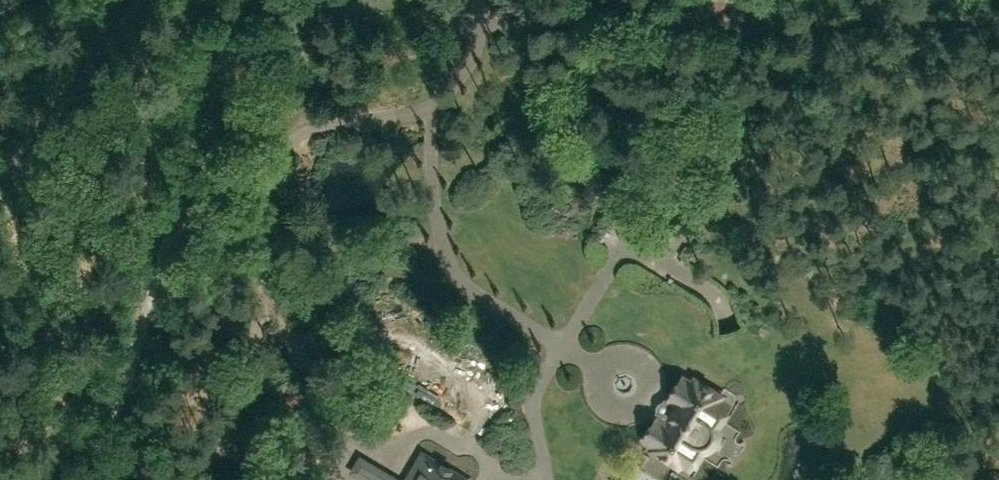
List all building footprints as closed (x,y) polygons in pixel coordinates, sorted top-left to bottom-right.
[(726,395),(694,375),(691,379),(683,373),(667,399),(664,398),(654,414),(656,415),(640,442),(648,447),(646,451),(680,472),(682,468),(690,472),(694,466),(697,468),(731,412),(728,410),(732,404),(724,399),(726,395)] [(403,479),(474,479),(420,450),(403,479)]
